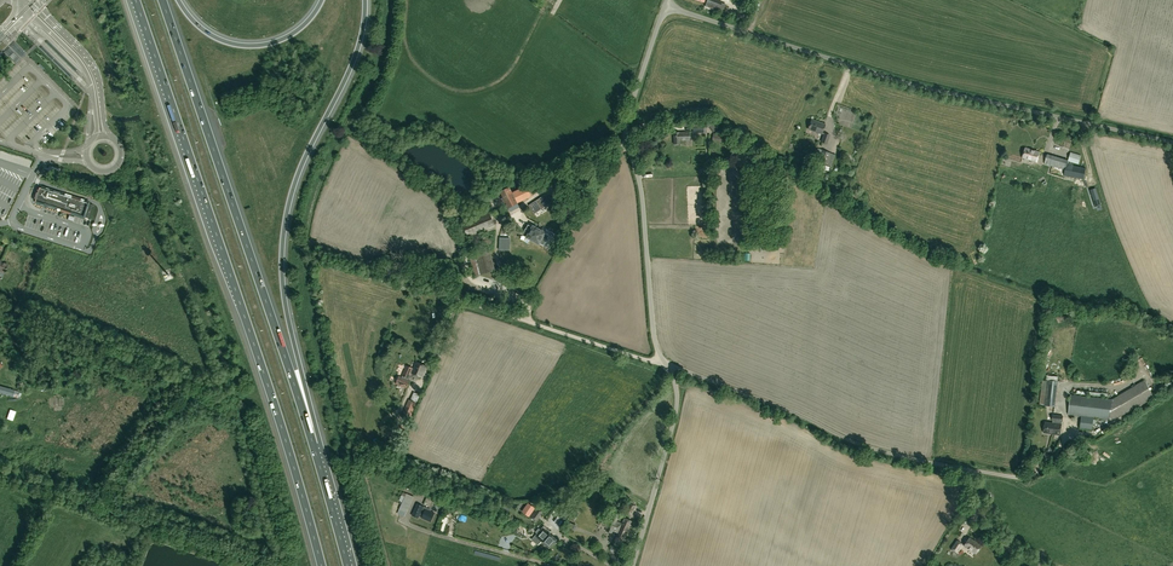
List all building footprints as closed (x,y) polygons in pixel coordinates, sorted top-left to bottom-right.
[(719,6),(720,6),(710,2),(710,0),(707,0),(706,3),(705,5),(705,6),(707,7),(707,6),(718,10),(718,9),(719,9),(720,7),(719,6)] [(692,124),(693,133),(704,132),(704,125),(709,126),(710,122),(703,120),(698,120),(698,124),(692,124)] [(808,129),(821,134),(825,124),(811,120),(808,129)] [(709,126),(714,132),(720,132),(713,123),(709,126)] [(689,140),(689,132),(674,132),(674,144),(680,144),(679,141),(689,140)] [(827,144),(830,135),(824,133),(821,142),(827,144)] [(1025,148),(1023,157),(1037,162),(1040,152),(1025,148)] [(831,153),(817,149),(815,156),(819,157),(818,162),(826,165),(831,153)] [(1073,166),(1074,164),(1072,164),(1073,162),(1079,164),(1081,156),(1070,153),(1068,161),(1047,154),(1044,164),(1065,170),(1064,175),(1084,179),(1086,168),(1073,166)] [(818,167),(828,171),(828,170),(832,172),(833,169),(819,164),(818,167)] [(505,203),(508,208),(518,203),(517,203),(531,196),(526,185),(512,192),(509,186),(500,191),(500,192),(485,200),(490,210),(505,203)] [(34,201),(52,207),(89,218),(93,205),(83,201),(83,200),(81,200),(80,201),(70,197),(71,196),(56,191),(55,193),(39,187),(34,201)] [(1096,188),(1091,190),(1096,206),(1101,205),(1096,188)] [(535,214),(549,204),(544,196),(529,206),(535,214)] [(467,237),(495,225),(489,212),(462,224),(467,237)] [(539,243),(544,233),(533,226),(527,237),(539,243)] [(481,243),(489,248),(494,240),(487,236),(486,238),(485,236),(481,243)] [(474,277),(477,276),(495,271),(490,250),(469,256),(472,269),(474,277)] [(416,362),(412,373),(421,377),(426,366),(416,362)] [(402,376),(402,377),(398,376),(395,384),(407,388),(409,380),(407,380),(408,378),(413,368),(406,365),(402,376)] [(1042,380),(1039,404),(1055,406),(1058,382),(1042,380)] [(1112,399),(1110,419),(1119,417),(1154,397),(1144,380),(1112,399)] [(0,387),(0,393),(3,393),(2,396),(6,397),(7,395),(18,397),(19,391),(15,390),(14,391),(0,387)] [(409,399),(403,413),(410,416),(416,402),(417,403),(420,395),(413,392),(410,400),(409,399)] [(1091,417),(1094,418),(1110,419),(1112,399),(1071,394),(1068,415),(1082,416),(1091,417)] [(16,411),(10,410),(7,419),(13,421),(16,411)] [(1043,433),(1049,433),(1061,435),(1062,424),(1062,422),(1063,416),(1052,414),(1051,420),(1053,421),(1053,423),(1045,421),(1043,433)] [(1082,416),(1080,428),(1092,430),(1094,418),(1091,417),(1082,416)] [(407,513),(414,497),(406,493),(405,496),(402,494),(399,500),(402,502),(399,509),(407,513)] [(632,515),(636,506),(633,505),(633,503),(631,501),(630,503),(626,512),(632,515)] [(420,515),(422,516),(421,518),(430,522),(434,513),(422,508),(423,506),(417,503),(411,516),(418,518),(420,515)] [(528,516),(533,508),(528,504),(522,512),(528,516)] [(536,522),(543,511),(537,507),(530,518),(536,522)] [(575,508),(569,517),(574,521),(578,515),(576,514),(578,511),(575,508)] [(619,528),(621,523),(617,521),(619,516),(613,513),(609,523),(603,520),(606,514),(602,512),(597,524),(601,526),(601,525),(607,528),(606,530),(612,533),(612,531),(614,532),(615,531),(617,533),(619,528)] [(619,528),(617,533),(618,533),(616,536),(624,540),(630,527),(628,526),(630,520),(624,517),(622,523),(621,523),(619,528)] [(549,533),(550,532),(543,526),(535,535),(542,541),(541,541),(542,542),(541,543),(544,546),(545,545),(549,548),(557,540),(549,533)] [(1016,550),(1002,534),(999,537),(1001,540),(1000,540),(1011,554),(1016,550)] [(981,545),(969,538),(963,546),(975,553),(981,545)] [(957,540),(951,549),(957,553),(963,544),(957,540)]
